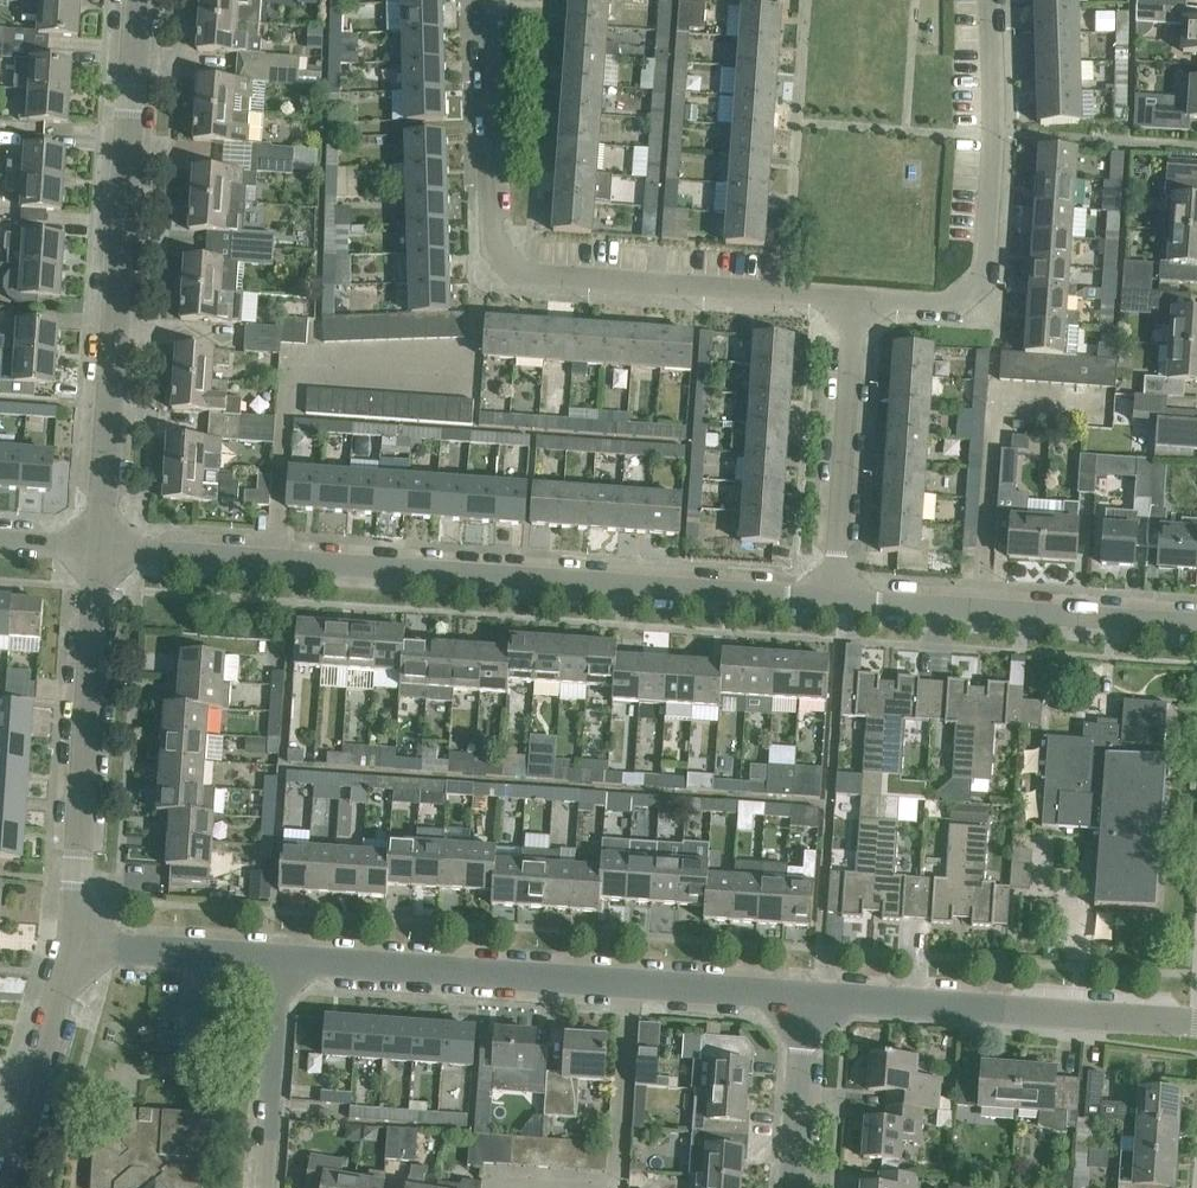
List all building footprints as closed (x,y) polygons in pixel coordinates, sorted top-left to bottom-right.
[(201,20),(259,24),(261,0),(202,0),(201,20)] [(606,27),(608,0),(570,0),(569,24),(606,27)] [(677,32),(689,33),(690,29),(703,29),(705,5),(710,6),(711,0),(679,0),(677,32)] [(1135,5),(1196,9),(1179,7),(1179,0),(1135,0),(1135,5)] [(440,1),(403,2),(404,32),(441,31),(440,1)] [(660,1),(658,31),(670,32),(672,2),(660,1)] [(80,6),(23,2),(22,16),(40,18),(39,30),(39,34),(47,34),(77,37),(80,6)] [(330,34),(341,34),(342,4),(330,4),(330,34)] [(1075,4),(1038,5),(1039,35),(1076,34),(1075,4)] [(1135,5),(1135,23),(1134,38),(1141,38),(1146,36),(1150,32),(1153,27),(1154,24),(1184,26),(1183,52),(1196,53),(1196,9),(1135,5)] [(741,37),(778,39),(781,10),(743,7),(741,37)] [(1116,33),(1129,33),(1129,12),(1116,12),(1116,33)] [(258,39),(259,24),(201,20),(199,49),(197,48),(197,50),(260,55),(261,39),(258,39)] [(566,54),(604,57),(618,58),(619,44),(605,42),(606,27),(569,24),(566,54)] [(404,32),(405,62),(442,61),(441,31),(404,32)] [(668,62),(668,61),(670,32),(658,31),(656,48),(655,61),(668,62)] [(689,33),(677,32),(675,62),(687,63),(689,33)] [(1129,33),(1116,33),(1116,52),(1128,52),(1129,33)] [(329,63),(340,64),(340,63),(352,64),(353,34),(341,34),(330,34),(329,63)] [(1077,63),(1076,34),(1039,35),(1039,65),(1077,63)] [(741,37),(739,66),(776,69),(778,39),(741,37)] [(46,47),(17,45),(14,89),(31,90),(69,93),(71,63),(45,61),(46,47)] [(566,54),(564,83),(602,86),(604,57),(566,54)] [(266,56),(265,69),(300,72),(301,58),(266,56)] [(640,89),(653,90),(666,91),(668,62),(655,61),(646,60),(646,72),(640,71),(640,89)] [(443,91),(442,61),(405,62),(406,92),(443,91)] [(675,62),(673,91),(685,92),(687,63),(675,62)] [(1039,65),(1040,94),(1078,93),(1078,81),(1093,81),(1092,62),(1077,63),(1039,65)] [(1115,62),(1115,92),(1127,92),(1128,62),(1115,62)] [(340,93),(340,64),(329,63),(328,93),(340,93)] [(774,98),(776,69),(739,66),(737,96),(774,98)] [(300,72),(265,69),(236,67),(235,82),(198,79),(198,81),(199,81),(197,109),(250,113),(252,82),(299,85),(300,72)] [(1134,126),(1189,130),(1189,129),(1183,128),(1183,116),(1190,116),(1190,118),(1196,118),(1196,80),(1192,80),(1191,98),(1161,96),(1160,111),(1135,109),(1134,126)] [(602,86),(564,83),(562,113),(600,116),(602,86)] [(69,93),(31,90),(29,121),(67,123),(69,93)] [(663,120),(666,91),(653,90),(651,119),(663,120)] [(443,120),(443,91),(406,92),(406,121),(443,120)] [(671,121),(683,122),(685,92),(673,91),(671,121)] [(1127,110),(1127,92),(1115,92),(1114,110),(1127,110)] [(359,93),(340,93),(328,93),(327,121),(339,121),(339,106),(359,106),(359,93)] [(1078,93),(1040,94),(1041,124),(1079,123),(1078,93)] [(737,96),(734,125),(772,128),(774,98),(737,96)] [(686,106),(685,121),(697,122),(698,107),(686,106)] [(250,114),(250,113),(197,109),(195,139),(194,139),(193,140),(253,145),(251,159),(293,162),(294,149),(261,147),(263,115),(250,114)] [(598,145),(600,116),(562,113),(560,142),(598,145)] [(651,119),(649,149),(661,150),(663,120),(651,119)] [(668,150),(681,151),(683,122),(671,121),(668,150)] [(734,125),(732,155),(770,157),(772,128),(734,125)] [(407,135),(408,165),(444,164),(443,134),(407,135)] [(327,138),(326,167),(338,167),(339,138),(327,138)] [(560,142),(558,172),(595,175),(596,173),(598,145),(560,142)] [(8,161),(7,176),(63,180),(65,150),(27,147),(26,162),(8,161)] [(1039,147),(1037,178),(1075,180),(1077,150),(1039,147)] [(661,150),(649,149),(647,178),(659,179),(661,150)] [(666,180),(679,181),(681,151),(668,150),(666,180)] [(1110,183),(1122,183),(1124,153),(1112,152),(1110,183)] [(768,187),(770,157),(732,155),(730,184),(768,187)] [(250,172),(258,172),(293,174),(293,162),(251,159),(250,172)] [(1196,233),(1196,163),(1168,161),(1166,185),(1165,197),(1173,198),(1171,231),(1196,233)] [(408,165),(409,195),(445,194),(444,164),(408,165)] [(337,197),(338,167),(326,167),(325,197),(337,197)] [(195,171),(193,199),(246,203),(248,187),(256,188),(257,173),(194,169),(194,171),(195,171)] [(595,175),(558,172),(556,201),(593,204),(593,203),(609,204),(612,175),(596,173),(595,175)] [(63,180),(7,176),(6,191),(24,192),(22,208),(61,211),(63,180)] [(645,208),(657,209),(659,179),(647,178),(645,208)] [(1037,178),(1035,207),(1073,210),(1075,180),(1037,178)] [(664,209),(677,209),(679,181),(666,180),(664,209)] [(1122,183),(1110,183),(1108,212),(1120,213),(1122,183)] [(728,214),(766,216),(768,187),(730,184),(728,214)] [(409,195),(410,225),(446,223),(445,194),(409,195)] [(325,197),(324,225),(337,225),(337,197),(325,197)] [(245,218),(246,203),(193,199),(191,228),(190,228),(189,230),(227,233),(227,232),(232,232),(231,247),(273,250),(274,233),(244,231),(245,218)] [(593,204),(556,201),(554,231),(591,234),(593,204)] [(1035,207),(1033,236),(1071,239),(1071,238),(1079,238),(1080,224),(1072,223),(1073,210),(1035,207)] [(657,209),(645,208),(643,237),(655,238),(657,209)] [(688,210),(677,209),(664,209),(662,239),(686,241),(688,210)] [(1120,213),(1108,212),(1106,241),(1118,242),(1120,213)] [(763,246),(766,216),(728,214),(726,243),(763,246)] [(446,223),(410,225),(410,254),(447,253),(446,223)] [(349,225),(337,225),(324,225),(324,255),(349,256),(349,246),(336,246),(336,232),(349,233),(349,225)] [(1171,231),(1169,262),(1160,261),(1159,281),(1192,283),(1196,283),(1196,233),(1171,231)] [(23,265),(61,268),(64,237),(6,233),(5,249),(8,250),(7,264),(23,265)] [(1033,236),(1031,266),(1069,268),(1071,239),(1033,236)] [(1118,242),(1106,241),(1104,271),(1117,271),(1118,242)] [(273,250),(231,247),(230,261),(185,258),(185,260),(186,260),(184,289),(243,294),(243,292),(237,292),(239,262),(272,264),(273,250)] [(448,283),(447,253),(410,254),(411,284),(448,283)] [(348,286),(349,256),(324,255),(323,285),(348,286)] [(61,268),(23,265),(23,268),(19,268),(14,269),(10,271),(8,273),(5,276),(4,279),(3,282),(3,285),(3,288),(3,289),(4,292),(5,294),(6,296),(8,298),(11,300),(13,301),(16,302),(18,303),(20,303),(23,303),(26,303),(28,302),(29,301),(32,299),(34,297),(34,296),(59,298),(61,268)] [(1068,286),(1069,268),(1031,266),(1030,295),(1067,298),(1067,297),(1075,298),(1075,294),(1076,286),(1068,286)] [(1102,300),(1115,301),(1117,271),(1104,271),(1102,300)] [(1123,275),(1123,289),(1144,290),(1144,276),(1123,275)] [(449,313),(448,283),(411,284),(412,313),(413,313),(426,313),(438,313),(449,313)] [(348,286),(323,285),(322,314),(347,315),(348,286)] [(243,294),(184,289),(182,318),(181,318),(181,320),(241,324),(243,294)] [(1122,290),(1121,306),(1133,307),(1134,291),(1122,290)] [(1149,312),(1156,312),(1155,316),(1154,328),(1172,329),(1170,345),(1196,348),(1196,313),(1190,313),(1191,295),(1150,292),(1149,312)] [(1030,295),(1028,324),(1078,328),(1078,313),(1066,313),(1067,298),(1030,295)] [(1113,330),(1115,301),(1102,300),(1100,330),(1113,330)] [(464,312),(451,313),(452,338),(465,338),(464,312)] [(412,314),(400,315),(401,340),(413,339),(413,313),(412,313),(412,314)] [(426,313),(413,313),(413,339),(426,339),(426,313)] [(426,339),(439,339),(438,313),(426,313),(426,339)] [(439,339),(452,338),(451,313),(449,313),(438,313),(439,339)] [(387,315),(374,316),(375,341),(388,340),(387,315)] [(388,340),(401,340),(400,315),(387,315),(388,340)] [(362,316),(349,317),(349,341),(362,341),(362,316)] [(362,341),(375,341),(374,316),(362,316),(362,341)] [(282,328),(281,341),(281,342),(294,343),(295,318),(282,317),(282,328)] [(324,342),(337,342),(336,317),(323,318),(324,342)] [(337,342),(349,341),(349,317),(336,317),(337,342)] [(308,319),(295,318),(294,343),(307,344),(308,319)] [(484,357),(514,359),(516,321),(487,319),(484,357)] [(546,323),(516,321),(514,359),(543,361),(546,323)] [(55,356),(57,325),(19,322),(18,339),(0,337),(0,352),(55,356)] [(571,375),(572,375),(575,325),(546,323),(543,361),(572,363),(571,375)] [(1078,328),(1028,324),(1026,353),(1039,354),(1052,355),(1065,356),(1076,357),(1078,328)] [(605,327),(575,325),(572,375),(586,376),(587,364),(602,365),(605,327)] [(247,326),(246,339),(281,341),(282,328),(247,326)] [(634,330),(605,327),(602,365),(632,367),(634,330)] [(632,367),(661,369),(664,332),(634,330),(632,367)] [(701,331),(699,361),(711,362),(713,332),(701,331)] [(693,334),(664,332),(661,369),(691,371),(693,334)] [(756,335),(754,365),(791,367),(793,338),(756,335)] [(281,341),(246,339),(245,351),(280,354),(281,342),(281,341)] [(893,374),(931,377),(933,348),(895,345),(893,374)] [(1170,345),(1168,378),(1145,377),(1143,396),(1184,399),(1185,381),(1196,382),(1196,348),(1170,345)] [(176,379),(227,383),(227,382),(211,381),(212,366),(230,367),(231,352),(176,348),(176,350),(178,350),(176,379)] [(1098,359),(1104,359),(1111,359),(1111,349),(1099,348),(1098,359)] [(977,351),(975,380),(988,381),(990,352),(977,351)] [(55,356),(0,352),(0,357),(0,381),(33,384),(53,385),(55,356)] [(1000,380),(1011,381),(1013,353),(1002,352),(1000,380)] [(1026,353),(1013,353),(1011,381),(1024,382),(1026,353)] [(1037,382),(1039,354),(1026,353),(1024,382),(1037,382)] [(1050,383),(1052,355),(1039,354),(1037,382),(1050,383)] [(1063,384),(1065,356),(1052,355),(1050,383),(1063,384)] [(1078,357),(1076,357),(1065,356),(1063,384),(1076,385),(1078,357)] [(1090,358),(1078,357),(1076,385),(1088,386),(1090,358)] [(1088,386),(1102,387),(1104,359),(1098,359),(1090,358),(1088,386)] [(1116,360),(1111,359),(1104,359),(1102,387),(1114,388),(1116,360)] [(699,361),(696,390),(709,391),(711,362),(699,361)] [(752,394),(789,397),(791,367),(754,365),(752,394)] [(929,407),(931,377),(893,374),(891,404),(929,407)] [(227,383),(176,379),(174,408),(172,407),(172,409),(241,414),(242,398),(226,397),(227,383)] [(986,411),(988,381),(975,380),(973,410),(958,409),(986,411)] [(306,414),(319,415),(320,390),(308,389),(306,414)] [(333,390),(320,390),(319,415),(332,415),(333,390)] [(346,391),(333,390),(332,415),(344,416),(346,391)] [(696,390),(694,420),(707,421),(709,391),(696,390)] [(344,416),(357,417),(359,392),(346,391),(344,416)] [(357,417),(370,418),(372,393),(359,392),(357,417)] [(384,394),(372,393),(370,418),(383,419),(384,394)] [(383,419),(395,420),(397,395),(384,394),(383,419)] [(752,394),(749,424),(787,426),(789,397),(752,394)] [(395,420),(408,421),(410,396),(397,395),(395,420)] [(423,397),(410,396),(408,421),(421,422),(423,397)] [(1143,396),(1134,396),(1133,421),(1156,423),(1153,461),(1193,464),(1194,451),(1196,451),(1196,416),(1178,415),(1180,400),(1189,401),(1190,399),(1184,399),(1143,396)] [(421,422),(434,422),(435,397),(423,397),(421,422)] [(448,398),(435,397),(434,422),(446,423),(448,398)] [(446,423),(459,424),(461,399),(448,398),(446,423)] [(461,399),(459,424),(472,425),(474,400),(461,399)] [(27,416),(28,405),(0,403),(0,414),(27,416)] [(509,429),(510,414),(511,405),(479,403),(477,427),(509,429)] [(929,407),(891,404),(889,434),(927,436),(929,407)] [(57,407),(28,405),(27,416),(56,418),(57,407)] [(567,433),(597,435),(598,421),(598,411),(569,409),(568,418),(567,433)] [(986,411),(958,409),(956,438),(983,440),(986,411)] [(538,431),(539,416),(510,414),(509,429),(538,431)] [(240,429),(274,432),(275,417),(241,415),(240,429)] [(567,433),(568,418),(539,416),(538,431),(567,433)] [(323,433),(323,422),(295,420),(294,431),(323,433)] [(694,420),(692,449),(705,450),(707,421),(694,420)] [(597,435),(627,437),(628,423),(598,421),(597,435)] [(323,433),(352,435),(353,424),(323,422),(323,433)] [(656,425),(628,423),(627,437),(655,439),(656,425)] [(382,437),(382,426),(353,424),(352,435),(382,437)] [(787,426),(749,424),(747,453),(785,456),(787,426)] [(656,425),(655,439),(686,442),(687,427),(674,426),(656,425)] [(382,426),(382,437),(411,439),(411,428),(382,426)] [(441,441),(442,430),(411,428),(411,439),(410,450),(421,451),(422,440),(441,441)] [(274,443),(274,432),(240,429),(239,441),(274,443)] [(471,432),(442,430),(441,441),(470,443),(471,432)] [(470,443),(500,445),(501,434),(471,432),(470,443)] [(530,436),(501,434),(500,445),(529,447),(530,436)] [(925,466),(927,436),(889,434),(887,463),(925,466)] [(566,451),(567,438),(537,436),(536,449),(566,451)] [(1025,450),(1026,436),(1012,436),(1012,449),(1025,450)] [(169,439),(167,469),(202,471),(203,457),(220,458),(222,441),(168,438),(168,439),(169,439)] [(596,453),(597,440),(567,438),(566,451),(596,453)] [(971,439),(969,469),(981,470),(983,440),(956,438),(971,439)] [(1089,439),(1085,443),(1085,449),(1089,453),(1095,453),(1099,448),(1098,443),(1094,439),(1089,439)] [(625,455),(626,442),(597,440),(596,453),(625,455)] [(655,457),(655,445),(626,442),(625,455),(655,457)] [(685,447),(655,445),(655,457),(684,460),(685,447)] [(692,449),(690,479),(702,480),(705,450),(692,449)] [(0,450),(0,487),(22,489),(25,452),(0,450)] [(1042,560),(1044,521),(1027,520),(1028,500),(1015,500),(1018,451),(1002,450),(997,521),(1012,522),(1009,557),(1042,560)] [(54,454),(25,452),(22,489),(51,491),(54,454)] [(783,485),(785,456),(747,453),(745,483),(783,485)] [(1094,494),(1096,473),(1097,456),(1080,455),(1077,493),(1094,494)] [(1136,518),(1150,519),(1151,496),(1153,463),(1153,460),(1097,456),(1096,473),(1136,476),(1134,512),(1121,511),(1120,526),(1105,525),(1104,540),(1102,564),(1133,566),(1135,543),(1136,518)] [(925,466),(887,463),(885,493),(923,495),(925,466)] [(1164,508),(1165,497),(1164,497),(1166,464),(1153,463),(1151,496),(1150,519),(1148,550),(1161,550),(1160,568),(1161,568),(1162,566),(1177,567),(1177,569),(1196,571),(1196,560),(1196,520),(1182,519),(1181,530),(1163,529),(1163,523),(1166,523),(1167,508),(1164,508)] [(202,471),(167,469),(165,497),(164,497),(163,499),(217,503),(218,488),(221,489),(220,498),(238,499),(239,481),(233,481),(233,473),(202,471)] [(981,470),(969,469),(967,498),(979,499),(981,470)] [(288,507),(317,509),(320,472),(290,470),(288,507)] [(349,474),(320,472),(317,509),(347,511),(349,474)] [(379,476),(349,474),(347,511),(376,513),(379,476)] [(271,475),(258,475),(257,491),(245,491),(244,504),(269,506),(271,475)] [(376,513),(406,516),(409,478),(379,476),(376,513)] [(438,480),(409,478),(406,516),(435,518),(438,480)] [(702,480),(690,479),(688,508),(700,509),(702,480)] [(468,483),(438,480),(435,518),(465,520),(468,483)] [(622,493),(593,491),(590,528),(620,531),(624,482),(623,482),(622,493)] [(620,531),(650,533),(652,496),(653,484),(624,482),(620,531)] [(465,520),(495,522),(497,485),(468,483),(465,520)] [(745,483),(743,512),(781,515),(783,485),(745,483)] [(527,487),(497,485),(495,522),(524,524),(527,487)] [(561,526),(563,489),(534,487),(531,524),(561,526)] [(563,489),(561,526),(590,528),(593,491),(563,489)] [(921,525),(923,495),(885,493),(883,522),(921,525)] [(682,498),(652,496),(650,533),(679,535),(682,498)] [(965,528),(977,529),(979,499),(967,498),(965,528)] [(1062,522),(1044,521),(1042,560),(1075,562),(1077,538),(1079,504),(1063,503),(1062,522)] [(698,539),(700,509),(688,508),(686,538),(698,539)] [(779,545),(781,515),(743,512),(741,542),(779,545)] [(918,554),(921,525),(883,522),(881,552),(918,554)] [(977,529),(965,528),(963,557),(975,558),(977,529)] [(0,599),(0,637),(10,638),(12,600),(0,599)] [(12,600),(10,638),(41,640),(44,602),(12,600)] [(294,666),(322,668),(325,623),(297,621),(294,666)] [(351,625),(325,623),(322,668),(348,670),(351,625)] [(351,625),(348,670),(374,671),(378,627),(351,625)] [(374,671),(401,673),(403,642),(404,642),(405,629),(378,627),(374,671)] [(510,636),(509,650),(510,650),(507,681),(508,681),(534,683),(537,638),(510,636)] [(564,640),(537,638),(534,683),(560,684),(564,640)] [(560,684),(587,686),(590,642),(564,640),(560,684)] [(400,687),(400,698),(426,699),(427,688),(430,644),(404,642),(403,642),(401,673),(400,687)] [(617,644),(590,642),(587,686),(613,688),(614,688),(616,657),(617,644)] [(426,699),(426,700),(453,702),(454,690),(457,646),(430,644),(427,688),(426,699)] [(483,648),(457,646),(454,690),(480,692),(483,648)] [(507,694),(508,681),(507,681),(510,650),(509,650),(483,648),(480,692),(507,694)] [(745,697),(746,697),(749,653),(722,651),(721,664),(722,664),(720,696),(719,709),(719,711),(744,713),(745,697)] [(179,679),(224,683),(238,683),(239,657),(226,656),(226,655),(181,652),(179,679)] [(749,653),(746,697),(773,699),(776,655),(749,653)] [(802,656),(776,655),(773,699),(799,701),(802,656)] [(830,658),(802,656),(799,701),(827,703),(830,658)] [(642,659),(616,657),(614,688),(613,688),(612,701),(639,703),(642,659)] [(669,661),(642,659),(639,703),(666,705),(669,661)] [(666,705),(692,707),(695,662),(669,661),(666,705)] [(721,664),(695,662),(692,707),(691,722),(717,724),(718,711),(719,711),(719,709),(720,696),(722,664),(721,664)] [(31,671),(8,670),(7,680),(5,697),(36,699),(38,684),(30,683),(31,671)] [(273,671),(272,686),(283,687),(285,671),(273,671)] [(867,718),(861,796),(881,797),(882,784),(888,685),(879,685),(879,675),(858,674),(858,677),(844,676),(841,716),(867,718)] [(917,719),(931,720),(934,682),(919,681),(920,678),(898,677),(898,686),(888,685),(882,784),(887,784),(888,775),(902,776),(905,721),(917,721),(917,719)] [(179,679),(178,705),(178,706),(209,708),(209,709),(222,710),(224,683),(179,679)] [(948,683),(934,682),(931,720),(945,721),(945,723),(956,724),(952,779),(972,780),(978,692),(968,691),(969,681),(948,680),(948,683)] [(988,692),(978,692),(972,780),(971,797),(987,799),(989,782),(991,782),(995,727),(1006,728),(1007,725),(1021,726),(1021,725),(1022,711),(1023,701),(1024,688),(1009,687),(1009,684),(988,683),(988,692)] [(282,701),(283,687),(272,686),(270,701),(282,701)] [(1021,725),(1041,726),(1042,702),(1023,701),(1022,711),(1021,725)] [(1164,747),(1168,747),(1168,746),(1163,746),(1166,705),(1170,705),(1170,704),(1124,701),(1122,727),(1084,725),(1083,740),(1044,738),(1044,739),(1048,739),(1045,779),(1041,779),(1041,780),(1045,780),(1042,826),(1100,830),(1094,907),(1156,911),(1156,909),(1152,908),(1153,890),(1157,890),(1159,866),(1155,866),(1157,847),(1160,847),(1162,823),(1158,823),(1160,805),(1164,805),(1165,781),(1161,781),(1163,762),(1167,762),(1167,760),(1163,759),(1164,747)] [(29,737),(31,706),(0,704),(0,734),(29,737)] [(178,706),(178,705),(165,704),(163,732),(207,735),(209,709),(209,708),(178,706)] [(269,724),(268,739),(280,740),(281,725),(269,724)] [(205,762),(207,735),(163,732),(161,758),(205,762)] [(27,767),(29,737),(0,734),(0,765),(27,767)] [(246,738),(246,753),(265,754),(266,739),(246,738)] [(279,755),(280,740),(268,739),(267,754),(279,755)] [(343,744),(342,754),(341,766),(368,767),(369,746),(343,744)] [(395,748),(369,746),(368,767),(394,769),(395,757),(395,748)] [(421,771),(448,773),(448,761),(436,760),(437,750),(423,749),(421,771)] [(304,752),(288,751),(287,763),(303,764),(304,752)] [(314,764),(341,766),(342,754),(315,752),(314,764)] [(449,752),(448,761),(448,773),(463,774),(474,775),(474,763),(475,754),(449,752)] [(554,781),(555,759),(556,755),(538,754),(537,768),(528,767),(527,779),(554,781)] [(395,757),(394,769),(409,770),(410,758),(395,757)] [(203,788),(205,762),(161,758),(159,785),(203,788)] [(554,781),(580,783),(581,771),(569,770),(569,760),(555,759),(554,781)] [(501,765),(474,763),(474,775),(486,776),(501,778),(501,765)] [(527,779),(528,767),(528,764),(517,763),(517,767),(501,765),(501,778),(527,779)] [(662,763),(661,777),(660,789),(687,791),(688,779),(675,778),(676,764),(662,763)] [(713,793),(740,794),(740,782),(732,782),(733,765),(717,764),(715,781),(714,780),(713,793)] [(27,767),(0,765),(0,796),(25,798),(27,767)] [(751,765),(750,781),(765,782),(766,766),(751,765)] [(794,767),(793,786),(794,786),(793,798),(820,799),(822,768),(794,767)] [(608,768),(608,773),(607,785),(634,787),(635,775),(635,769),(608,768)] [(580,783),(607,785),(608,773),(581,771),(580,783)] [(299,785),(313,786),(314,774),(299,773),(299,785)] [(313,786),(340,788),(341,775),(314,774),(313,786)] [(341,775),(340,788),(366,789),(367,777),(341,775)] [(635,775),(634,787),(660,789),(661,777),(635,775)] [(265,777),(264,792),(277,793),(278,778),(265,777)] [(394,779),(367,777),(366,789),(393,791),(394,779)] [(420,781),(394,779),(393,791),(420,793),(420,781)] [(687,791),(713,793),(714,780),(688,779),(687,791)] [(447,783),(420,781),(420,793),(446,795),(447,783)] [(767,784),(740,782),(740,794),(766,796),(767,784)] [(446,795),(473,797),(473,784),(447,783),(446,795)] [(489,786),(473,784),(473,797),(488,798),(489,786)] [(766,796),(793,798),(794,786),(793,786),(767,784),(766,796)] [(217,789),(203,788),(159,785),(157,812),(170,813),(170,812),(202,814),(215,815),(217,789)] [(511,799),(526,800),(527,788),(512,787),(511,799)] [(527,788),(526,800),(540,800),(541,789),(527,788)] [(566,791),(566,802),(579,803),(580,792),(566,791)] [(277,793),(264,792),(263,807),(275,808),(277,793)] [(580,792),(579,803),(594,804),(595,793),(580,792)] [(618,795),(606,794),(605,809),(617,810),(618,795)] [(23,828),(25,798),(0,796),(0,827),(23,828)] [(648,797),(633,796),(632,807),(647,808),(648,797)] [(881,797),(861,796),(856,874),(830,872),(828,913),(842,914),(842,917),(863,918),(863,909),(873,909),(881,797)] [(903,918),(918,919),(920,878),(895,877),(900,799),(881,797),(873,909),(883,910),(882,919),(903,921),(903,918)] [(670,810),(685,811),(686,800),(671,798),(670,810)] [(686,800),(685,811),(700,812),(701,801),(686,800)] [(738,815),(739,803),(724,802),(723,814),(738,815)] [(739,803),(738,815),(754,816),(754,804),(739,803)] [(949,822),(969,823),(970,806),(951,805),(949,822)] [(791,819),(792,807),(777,806),(776,817),(791,819)] [(989,808),(970,806),(969,823),(988,825),(989,808)] [(792,807),(791,819),(791,827),(818,829),(819,809),(792,807)] [(215,815),(202,814),(170,812),(170,813),(168,839),(213,842),(215,815)] [(953,915),(963,915),(969,826),(949,825),(946,880),(920,878),(918,919),(932,920),(931,923),(952,924),(953,915)] [(988,828),(969,826),(963,915),(972,916),(972,926),(993,927),(993,924),(1007,925),(1010,887),(995,886),(996,883),(985,883),(988,828)] [(23,828),(0,827),(0,857),(21,859),(23,828)] [(414,887),(440,889),(443,844),(444,831),(418,829),(417,842),(414,887)] [(262,830),(261,845),(273,846),(274,831),(262,830)] [(212,860),(213,842),(168,839),(166,866),(171,866),(170,880),(209,883),(210,869),(211,869),(212,860)] [(601,868),(599,900),(600,900),(626,901),(630,841),(603,840),(602,855),(601,868)] [(389,841),(389,843),(388,854),(389,854),(387,885),(388,885),(414,887),(417,842),(389,841)] [(657,843),(630,841),(626,901),(653,903),(657,843)] [(679,905),(705,907),(708,876),(709,862),(707,862),(709,843),(683,841),(683,845),(679,905)] [(387,898),(388,885),(387,885),(389,854),(388,854),(389,843),(363,842),(362,852),(360,896),(387,898)] [(683,845),(657,843),(653,903),(679,905),(683,845)] [(440,889),(467,890),(469,846),(443,844),(440,889)] [(273,846),(261,845),(260,860),(272,861),(273,846)] [(467,890),(492,892),(493,892),(495,861),(496,861),(497,848),(469,846),(467,890)] [(279,891),(307,893),(310,848),(282,847),(279,891)] [(1033,884),(1034,848),(1016,847),(1015,883),(1033,884)] [(307,893),(333,895),(336,850),(310,848),(307,893)] [(492,892),(492,905),(519,907),(522,863),(521,863),(522,850),(497,848),(496,861),(495,861),(493,892),(492,892)] [(521,863),(522,863),(519,907),(546,909),(549,850),(522,848),(522,850),(521,863)] [(333,895),(360,896),(362,852),(336,850),(333,895)] [(546,909),(572,911),(575,867),(559,865),(560,851),(549,850),(546,909)] [(803,869),(788,868),(784,926),(811,928),(816,853),(805,852),(803,869)] [(734,877),(731,922),(758,924),(761,879),(760,879),(761,863),(736,861),(734,877)] [(761,863),(760,879),(761,879),(758,924),(784,926),(788,868),(788,865),(761,863)] [(601,868),(575,867),(572,911),(599,913),(600,900),(599,900),(601,868)] [(249,871),(248,898),(268,898),(269,872),(249,871)] [(704,920),(731,922),(734,877),(708,876),(705,907),(704,920)] [(354,1058),(356,1021),(327,1019),(324,1056),(354,1058)] [(383,1060),(386,1023),(356,1021),(354,1058),(383,1060)] [(413,1062),(416,1025),(386,1023),(383,1060),(413,1062)] [(443,1064),(445,1028),(416,1025),(413,1062),(443,1064)] [(445,1028),(443,1064),(472,1066),(475,1030),(445,1028)] [(546,1081),(548,1049),(535,1048),(536,1034),(496,1031),(496,1038),(482,1037),(477,1103),(492,1104),(494,1078),(546,1081)] [(605,1056),(606,1056),(607,1050),(605,1050),(606,1038),(567,1036),(565,1074),(547,1072),(544,1116),(577,1118),(580,1080),(603,1081),(605,1056)] [(713,1062),(711,1091),(747,1093),(749,1064),(754,1064),(755,1050),(746,1039),(703,1036),(701,1061),(713,1062)] [(659,1049),(638,1048),(636,1086),(657,1087),(657,1079),(659,1049)] [(902,1108),(922,1109),(954,1112),(955,1105),(955,1099),(939,1098),(940,1080),(916,1078),(917,1060),(871,1057),(868,1090),(903,1093),(902,1108)] [(113,1063),(112,1095),(137,1095),(139,1064),(113,1063)] [(957,1071),(955,1099),(955,1105),(979,1107),(979,1108),(1015,1110),(1018,1067),(1018,1071),(1000,1069),(1000,1066),(982,1065),(981,1078),(973,1077),(974,1073),(957,1071)] [(1077,1129),(1078,1119),(1077,1119),(1080,1080),(1063,1079),(1063,1084),(1055,1083),(1056,1070),(1038,1069),(1038,1072),(1019,1071),(1020,1067),(1018,1067),(1015,1110),(1040,1112),(1039,1126),(1066,1134),(1066,1128),(1077,1129)] [(1123,1122),(1177,1125),(1179,1094),(1141,1091),(1140,1106),(1101,1103),(1104,1073),(1088,1072),(1085,1120),(1101,1121),(1123,1122)] [(657,1079),(657,1087),(670,1087),(671,1079),(657,1079)] [(745,1122),(747,1093),(711,1091),(700,1090),(696,1134),(749,1138),(750,1123),(745,1122)] [(351,1094),(345,1093),(322,1092),(321,1103),(351,1105),(351,1094)] [(410,1103),(409,1111),(409,1123),(439,1125),(439,1113),(426,1112),(426,1104),(410,1103)] [(349,1119),(379,1121),(380,1109),(350,1107),(349,1119)] [(922,1109),(902,1108),(893,1107),(892,1122),(866,1120),(863,1158),(899,1160),(901,1141),(919,1142),(922,1109)] [(137,1110),(130,1109),(128,1110),(127,1110),(126,1111),(125,1112),(124,1114),(123,1141),(123,1143),(125,1145),(116,1153),(114,1151),(112,1151),(98,1150),(97,1150),(95,1151),(94,1152),(94,1153),(93,1154),(91,1187),(203,1187),(204,1173),(204,1172),(203,1171),(202,1170),(201,1169),(197,1169),(197,1160),(212,1160),(214,1160),(215,1159),(216,1158),(217,1157),(218,1156),(220,1121),(220,1119),(219,1118),(218,1117),(217,1116),(215,1116),(137,1110)] [(409,1123),(409,1111),(380,1109),(379,1121),(409,1123)] [(330,1111),(321,1110),(320,1119),(330,1119),(330,1111)] [(468,1115),(439,1113),(439,1125),(467,1127),(468,1115)] [(1076,1150),(1091,1151),(1093,1133),(1100,1133),(1101,1121),(1085,1120),(1078,1119),(1077,1129),(1076,1150)] [(1138,1139),(1137,1154),(1175,1156),(1177,1125),(1123,1122),(1122,1138),(1138,1139)] [(353,1127),(353,1132),(357,1137),(361,1138),(363,1128),(353,1127)] [(400,1160),(402,1129),(388,1128),(385,1159),(400,1160)] [(418,1130),(402,1129),(400,1160),(416,1161),(418,1130)] [(483,1167),(484,1163),(485,1134),(470,1133),(468,1166),(483,1167)] [(500,1135),(485,1134),(484,1163),(498,1164),(500,1135)] [(748,1151),(749,1138),(696,1134),(693,1177),(705,1178),(741,1180),(743,1151),(748,1151)] [(498,1164),(511,1165),(513,1136),(500,1135),(498,1164)] [(527,1137),(513,1136),(511,1165),(525,1166),(527,1137)] [(525,1166),(538,1167),(540,1138),(527,1137),(525,1166)] [(554,1139),(540,1138),(538,1167),(552,1168),(554,1139)] [(552,1168),(565,1169),(567,1140),(554,1139),(552,1168)] [(581,1140),(567,1140),(565,1169),(579,1170),(581,1140)] [(579,1170),(592,1171),(594,1141),(581,1140),(579,1170)] [(608,1142),(594,1141),(592,1171),(606,1171),(608,1142)] [(1091,1151),(1076,1150),(1074,1171),(1073,1187),(1088,1187),(1091,1151)] [(1137,1154),(1121,1153),(1120,1166),(1119,1187),(1156,1187),(1157,1186),(1172,1187),(1175,1156),(1137,1154)] [(355,1180),(341,1178),(344,1162),(312,1157),(308,1179),(309,1179),(308,1187),(353,1187),(355,1180)] [(631,1163),(630,1172),(633,1173),(645,1174),(646,1174),(646,1164),(631,1163)] [(425,1180),(424,1180),(425,1168),(411,1165),(409,1178),(407,1187),(424,1187),(425,1180)] [(1059,1187),(1073,1187),(1074,1171),(1060,1170),(1059,1187)] [(353,1187),(384,1187),(386,1174),(370,1171),(368,1182),(355,1180),(353,1187)] [(633,1173),(632,1186),(644,1186),(645,1174),(633,1173)] [(880,1173),(879,1187),(862,1185),(861,1187),(917,1187),(918,1175),(904,1174),(880,1173)] [(741,1180),(705,1178),(704,1187),(740,1187),(741,1180)]
